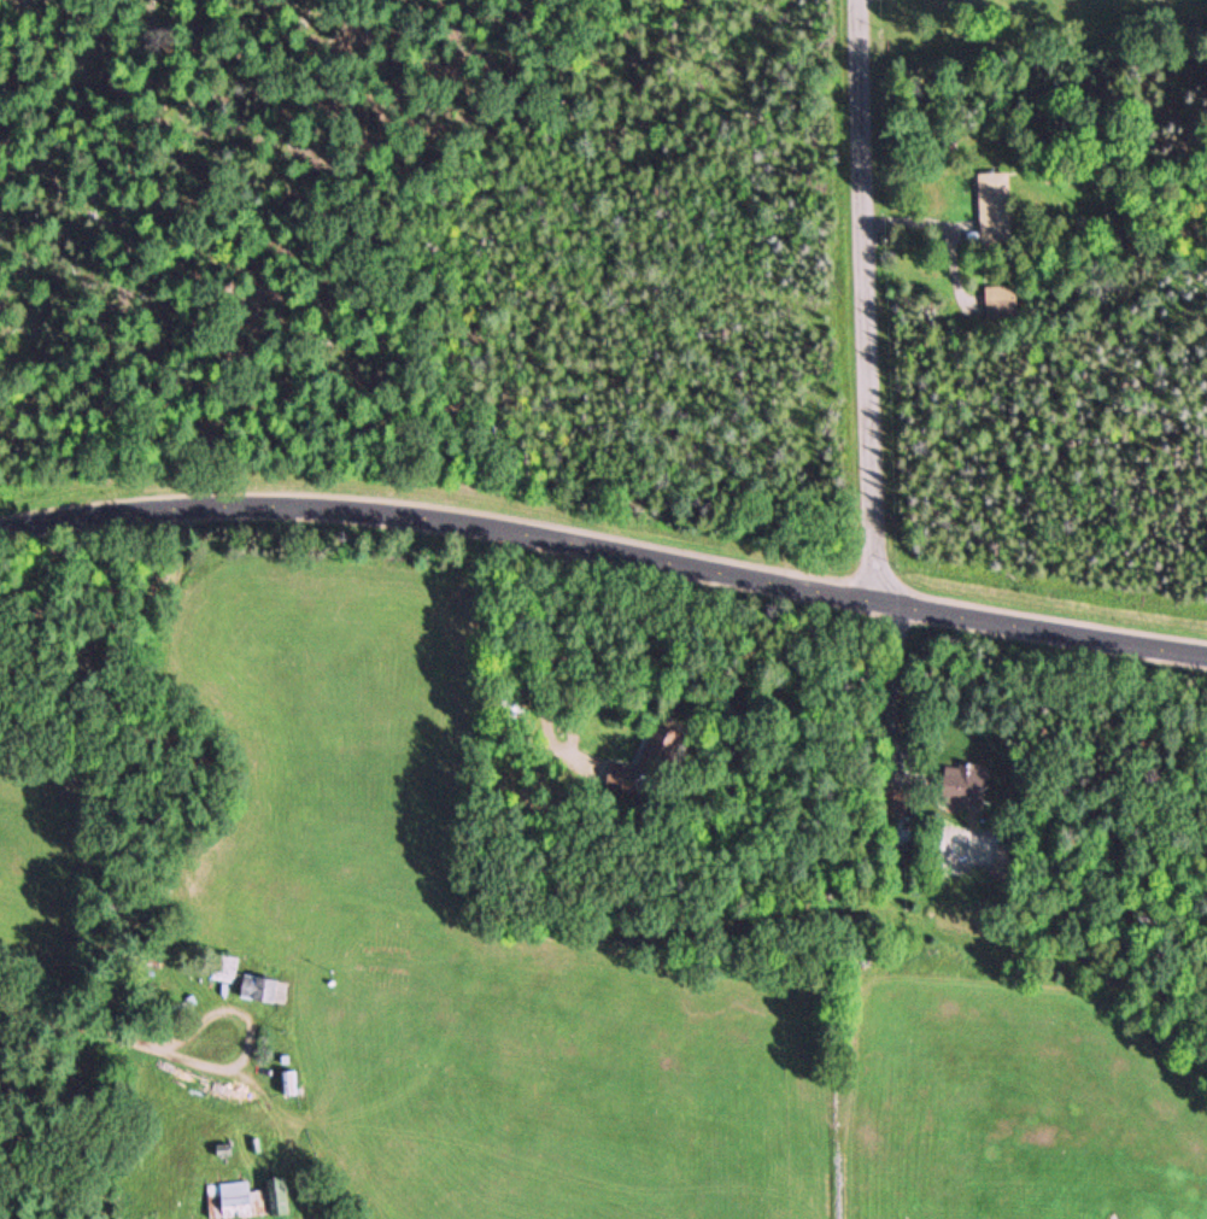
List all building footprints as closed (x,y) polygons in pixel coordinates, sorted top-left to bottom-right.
[(980,172),(980,223),(1010,223),(1010,172),(980,172)] [(237,983),(240,957),(217,953),(213,980),(237,983)] [(245,1001),(287,1001),(287,977),(245,977),(245,1001)]
